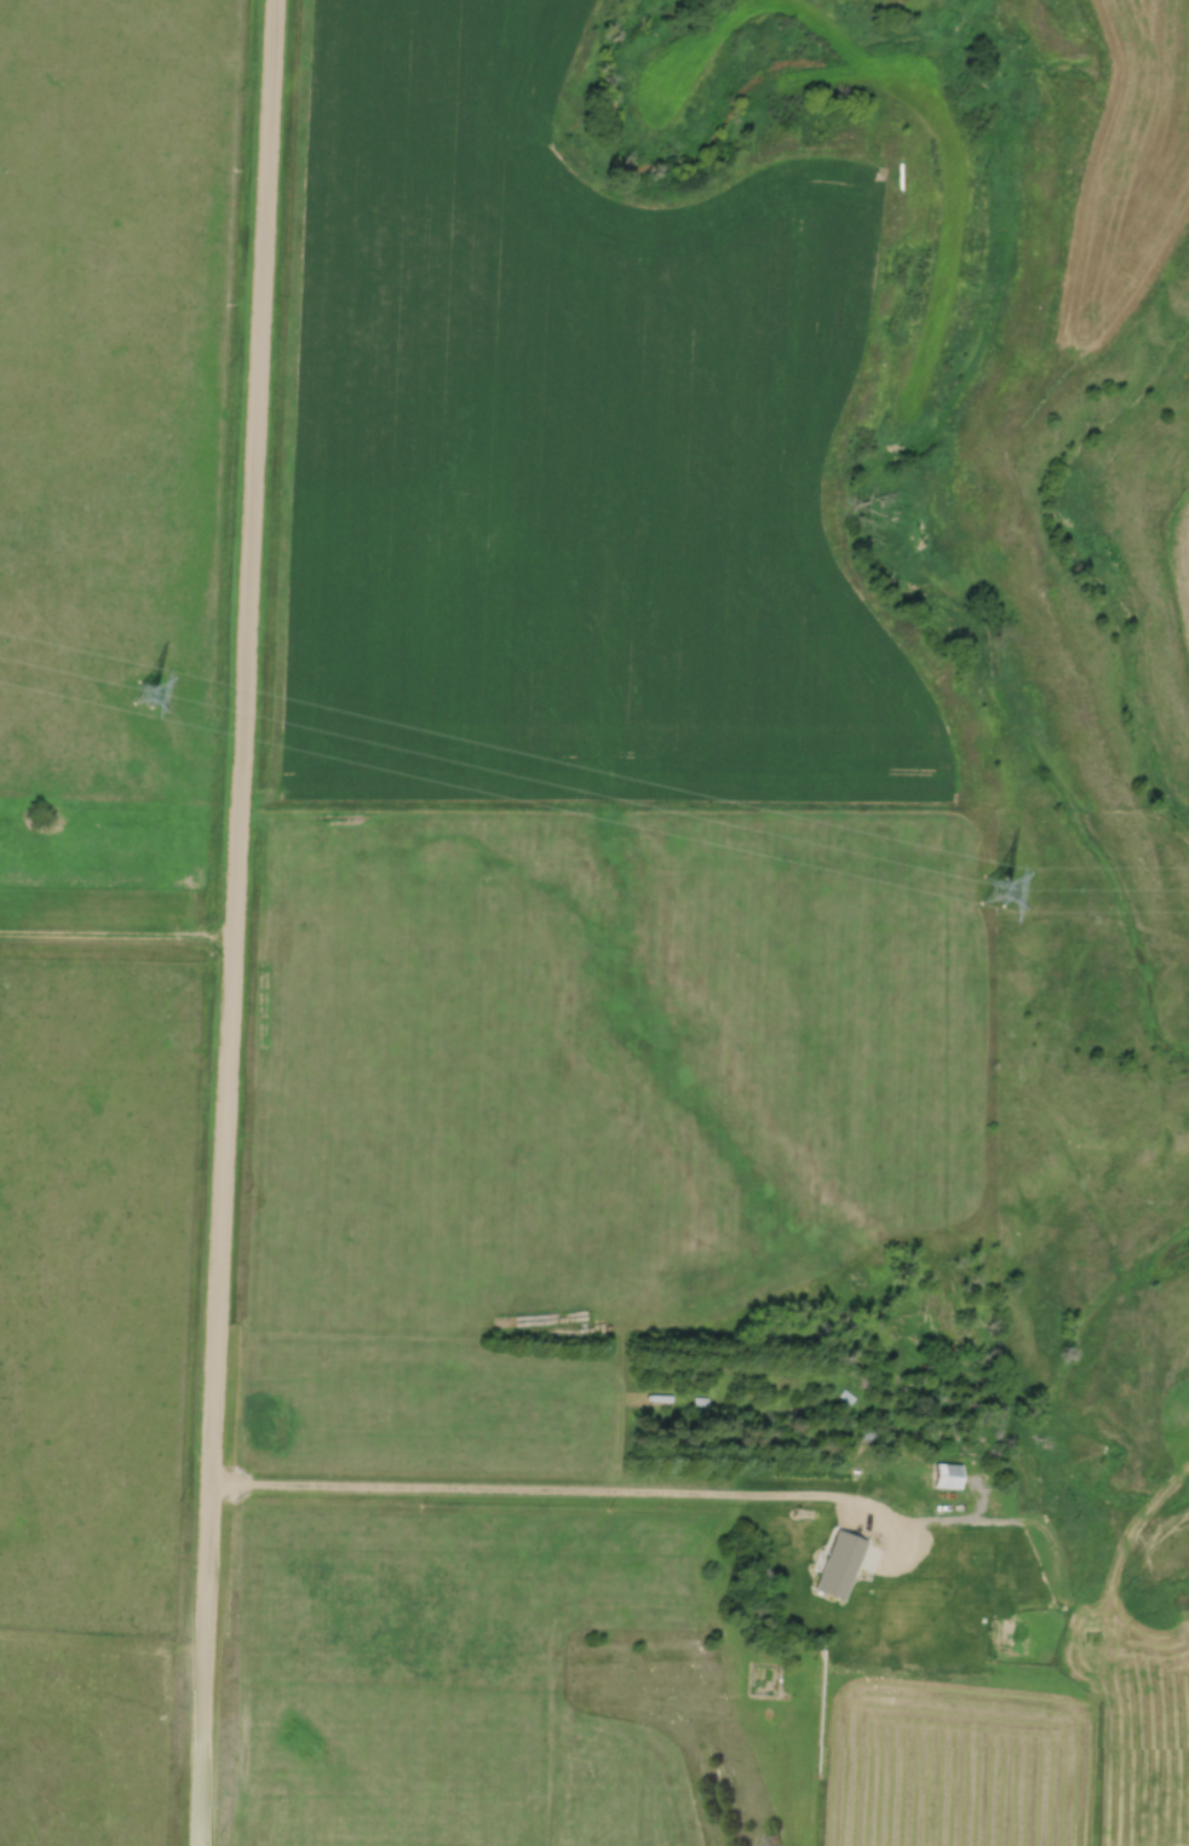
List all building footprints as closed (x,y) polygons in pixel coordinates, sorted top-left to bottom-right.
[(610,206),(632,215),(635,206),(614,197),(610,206)] [(963,1468),(938,1468),(938,1490),(963,1490),(963,1468)]
